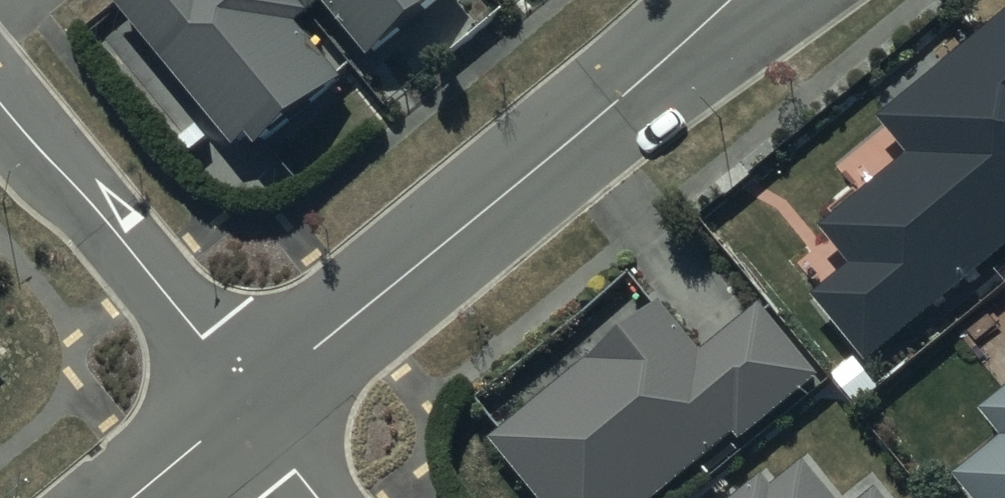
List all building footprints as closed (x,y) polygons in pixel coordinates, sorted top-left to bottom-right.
[(353,90),(298,22),(310,12),(300,0),(118,0),(233,143),(237,139),(259,164),(353,90)] [(313,9),(324,0),(306,0),(313,9)] [(373,55),(376,53),(385,63),(459,1),(462,5),(468,0),(327,0),(373,55)] [(874,115),(904,150),(816,224),(849,264),(814,293),(867,356),(1004,241),(1004,7),(874,115)] [(760,299),(703,348),(660,296),(492,437),(542,497),(654,497),(736,430),(743,438),(822,373),(760,299)] [(985,408),(1004,433),(1004,392),(985,408)] [(956,472),(978,497),(1004,497),(1004,433),(956,472)] [(808,458),(774,485),(765,474),(736,497),(840,497),(808,458)] [(875,486),(861,497),(885,497),(875,486)]
